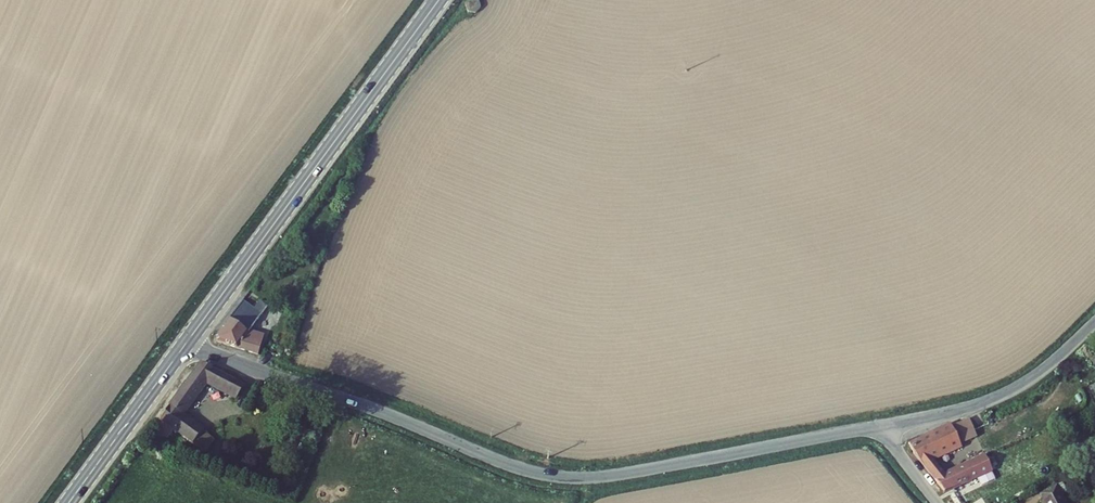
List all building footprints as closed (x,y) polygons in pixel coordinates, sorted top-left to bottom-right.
[(245,307),(238,316),(255,326),(261,318),(245,307)] [(216,347),(258,358),(264,338),(248,335),(255,326),(238,316),(216,347)] [(212,365),(167,429),(183,440),(189,433),(206,445),(218,432),(198,417),(219,384),(247,401),(255,388),(212,365)] [(988,434),(981,418),(964,426),(971,441),(988,434)] [(964,426),(962,422),(921,441),(934,467),(944,480),(954,474),(943,460),(973,446),(971,441),(964,426)] [(944,480),(954,493),(999,467),(991,453),(954,474),(944,480)] [(1051,502),(1072,502),(1066,493),(1074,488),(1069,479),(1048,492),(1053,500),(1050,501),(1051,502)]
